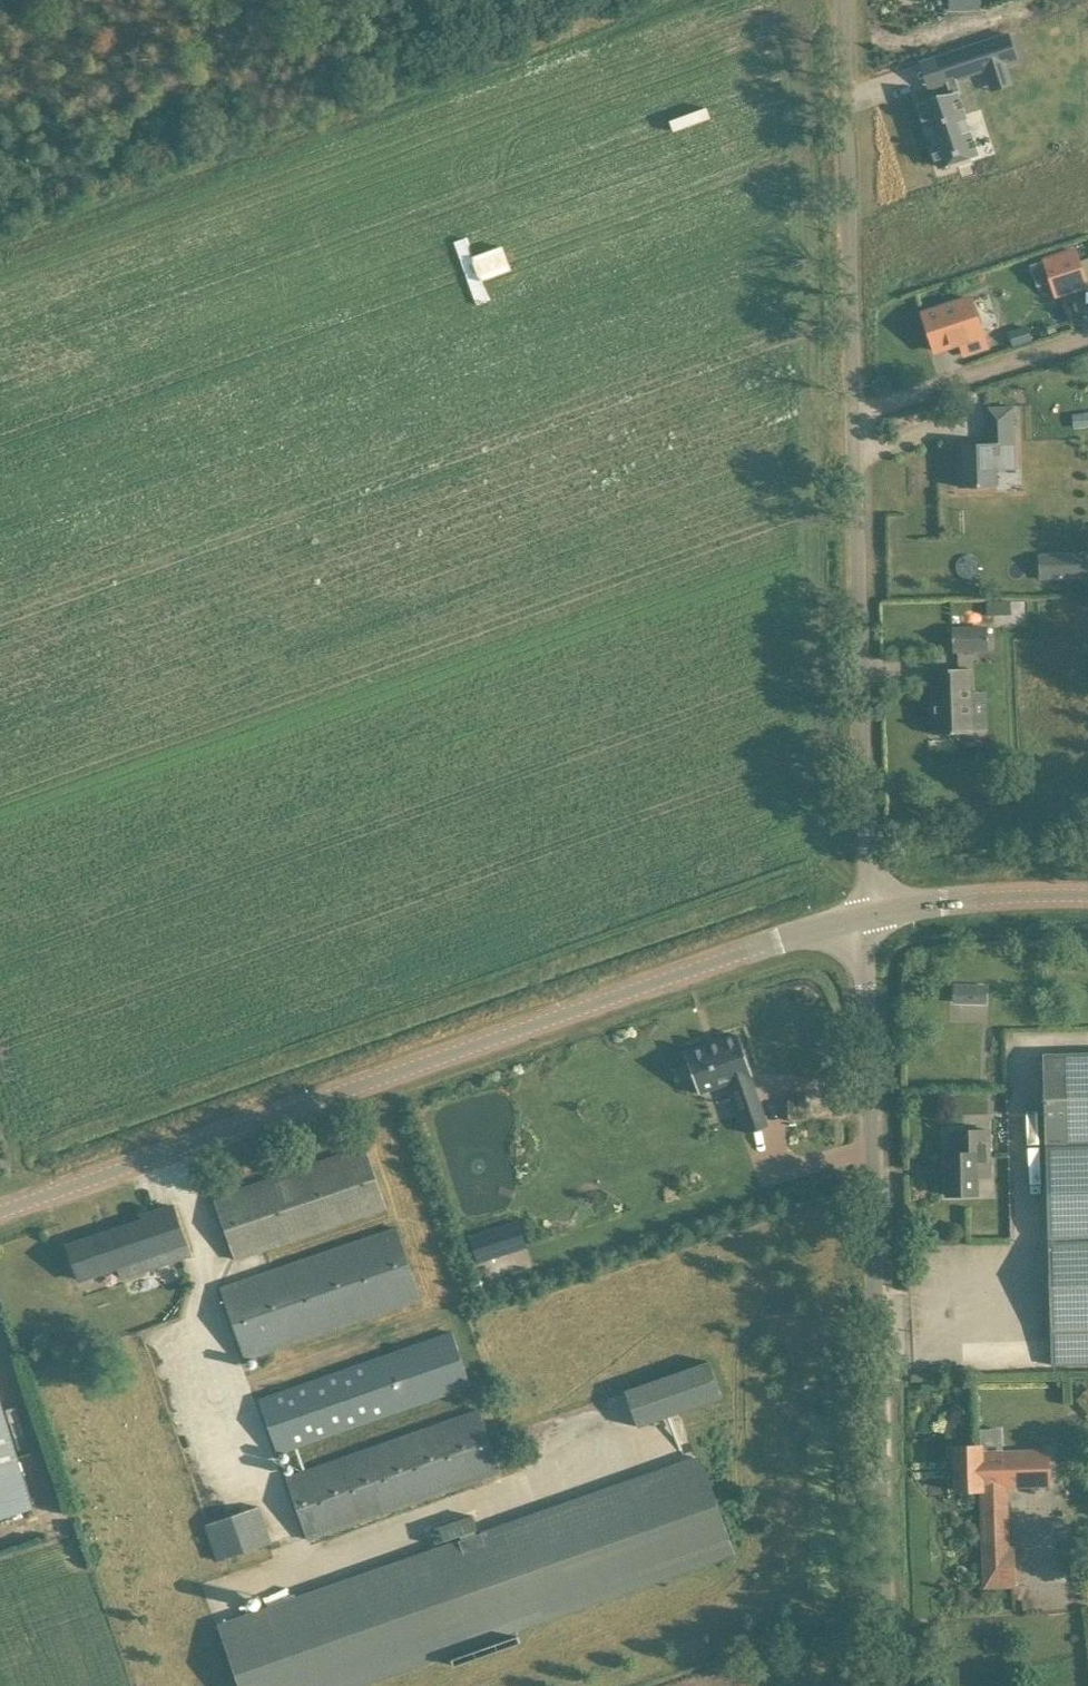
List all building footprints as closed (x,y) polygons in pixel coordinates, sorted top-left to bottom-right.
[(966,11),(982,11),(981,0),(966,0),(966,11)] [(1006,81),(1001,64),(1018,59),(1010,32),(923,59),(930,85),(952,78),(957,93),(931,100),(949,162),(987,150),(969,89),(967,89),(963,75),(984,69),(989,86),(1006,81)] [(1079,262),(1076,251),(1054,258),(1061,279),(1052,282),(1056,296),(1063,294),(1063,293),(1087,286),(1079,262)] [(972,299),(923,315),(935,351),(960,343),(964,354),(987,347),(972,299)] [(1028,326),(1008,332),(1013,347),(1033,340),(1028,326)] [(996,487),(995,471),(1016,470),(1014,407),(989,408),(991,444),(960,445),(960,488),(996,487)] [(1087,427),(1087,412),(1076,412),(1076,428),(1087,427)] [(1072,553),(1073,579),(1087,579),(1087,553),(1072,553)] [(1001,615),(1001,601),(987,601),(987,615),(1001,615)] [(989,650),(988,627),(953,628),(954,651),(989,650)] [(972,733),(970,668),(932,669),(935,734),(972,733)] [(988,985),(975,984),(975,1005),(987,1005),(988,985)] [(949,1005),(949,1020),(987,1021),(987,1005),(949,1005)] [(753,1074),(739,1035),(685,1053),(689,1065),(686,1066),(692,1083),(695,1081),(699,1093),(731,1082),(748,1133),(768,1126),(750,1075),(753,1074)] [(1046,1138),(1087,1138),(1087,1052),(1043,1054),(1046,1138)] [(808,1120),(807,1098),(789,1098),(789,1120),(808,1120)] [(956,1130),(957,1152),(946,1153),(947,1195),(978,1194),(978,1177),(991,1176),(990,1129),(956,1130)] [(365,1145),(214,1196),(236,1261),(387,1210),(365,1145)] [(190,1254),(181,1227),(174,1206),(142,1216),(143,1220),(68,1246),(80,1280),(119,1266),(123,1277),(190,1254)] [(494,1227),(503,1255),(528,1247),(519,1219),(494,1227)] [(397,1226),(218,1287),(243,1361),(422,1300),(397,1226)] [(1049,1241),(1052,1365),(1087,1364),(1087,1240),(1049,1241)] [(451,1334),(256,1401),(275,1455),(470,1389),(451,1334)] [(626,1391),(630,1400),(639,1426),(682,1411),(723,1397),(710,1361),(626,1391)] [(1077,1400),(1087,1412),(1087,1389),(1077,1400)] [(30,1511),(0,1400),(0,1519),(30,1511)] [(309,1541),(502,1473),(480,1408),(286,1476),(309,1541)] [(986,1586),(1015,1585),(1014,1548),(1008,1548),(1007,1489),(1015,1489),(1015,1488),(1052,1487),(1051,1449),(985,1451),(985,1445),(955,1446),(956,1490),(982,1489),(986,1586)] [(451,1654),(452,1657),(456,1666),(521,1643),(518,1634),(517,1632),(730,1556),(736,1554),(701,1453),(696,1455),(481,1531),(482,1532),(477,1533),(476,1530),(478,1529),(474,1516),(473,1514),(431,1529),(431,1530),(436,1544),(460,1535),(462,1539),(460,1540),(459,1539),(218,1624),(223,1638),(240,1685),(361,1685),(451,1654)] [(271,1542),(266,1527),(259,1506),(207,1524),(219,1560),(271,1542)]
